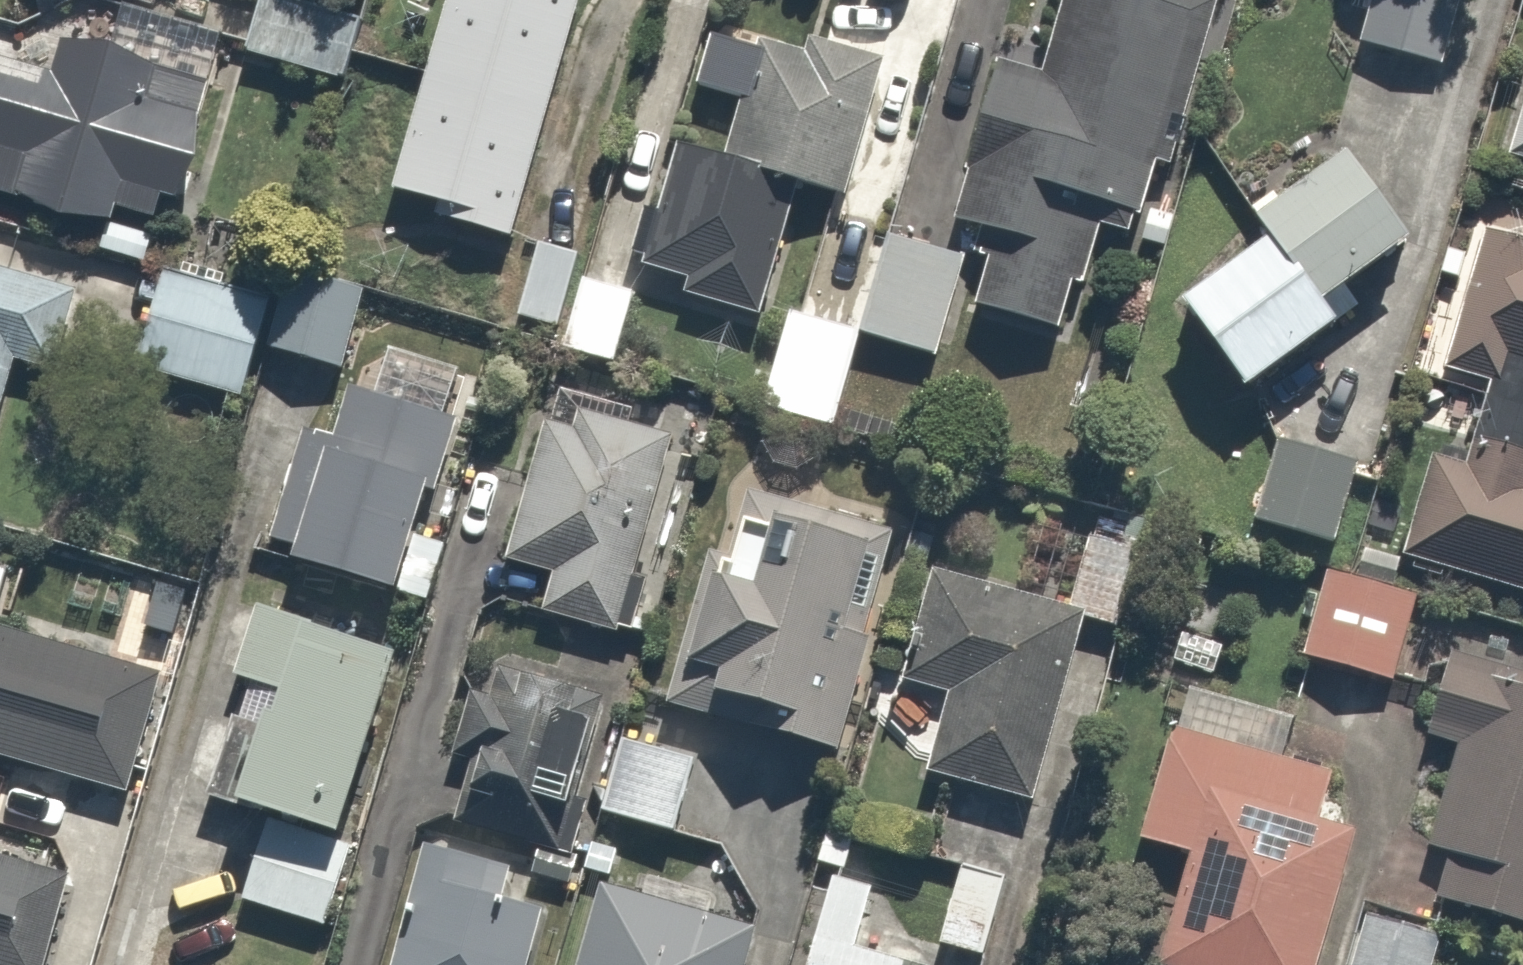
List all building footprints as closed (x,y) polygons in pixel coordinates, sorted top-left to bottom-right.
[(373,184),(418,197),(415,208),(492,231),(560,0),(428,0),(373,184)] [(1114,238),(1132,157),(1173,166),(1211,0),(1051,0),(1037,64),(978,51),(938,226),(982,236),(966,308),(1044,326),(1056,272),(1075,276),(1085,231),(1114,238)] [(1351,43),(1436,63),(1445,0),(1356,0),(1351,43)] [(10,212),(94,228),(100,201),(144,210),(148,192),(181,200),(209,77),(130,59),(133,46),(42,25),(34,62),(0,54),(0,192),(13,195),(10,212)] [(624,200),(613,253),(675,267),(669,294),(749,312),(777,187),(828,198),(862,49),(752,25),(745,57),(730,54),(707,156),(658,145),(645,205),(624,200)] [(1506,158),(1522,162),(1522,89),(1506,158)] [(1331,281),(1390,238),(1322,144),(1228,212),(1246,235),(1160,297),(1226,387),(1346,301),(1331,281)] [(1477,226),(1444,354),(1494,366),(1477,435),(1469,433),(1461,462),(1419,451),(1394,550),(1522,584),(1522,238),(1477,226)] [(250,304),(183,282),(195,241),(149,227),(134,275),(150,280),(122,364),(228,399),(249,334),(328,358),(352,281),(265,254),(250,304)] [(540,322),(554,326),(549,343),(613,362),(635,288),(574,270),(580,250),(519,232),(496,309),(540,322)] [(939,259),(868,244),(850,326),(921,342),(939,259)] [(9,355),(44,366),(68,293),(0,270),(0,380),(9,355)] [(801,323),(770,316),(758,367),(743,364),(735,399),(830,421),(850,334),(801,323)] [(385,600),(445,421),(317,378),(257,557),(385,600)] [(609,640),(660,430),(562,406),(559,421),(526,413),(491,560),(523,568),(511,617),(609,640)] [(1322,541),(1342,452),(1259,434),(1239,522),(1322,541)] [(688,704),(692,689),(765,711),(761,726),(814,742),(874,538),(729,495),(704,579),(685,573),(650,693),(688,704)] [(1114,534),(1032,513),(1014,585),(1096,606),(1114,534)] [(1415,595),(1312,565),(1286,654),(1388,684),(1415,595)] [(1073,606),(920,569),(891,688),(924,696),(904,781),(1024,809),(1073,606)] [(274,814),(344,835),(395,646),(252,606),(232,679),(268,689),(263,708),(237,804),(274,814)] [(106,789),(138,670),(0,632),(0,760),(106,789)] [(1438,736),(1408,847),(1426,852),(1414,900),(1522,929),(1522,682),(1428,656),(1409,728),(1438,736)] [(556,852),(595,693),(454,658),(415,817),(556,852)] [(1325,776),(1162,726),(1128,838),(1181,854),(1147,964),(1295,964),(1337,827),(1311,820),(1325,776)] [(684,753),(610,732),(590,802),(664,823),(684,753)] [(314,829),(245,809),(219,902),(321,930),(347,838),(314,829)] [(408,830),(373,964),(539,964),(556,899),(513,888),(521,859),(408,830)] [(55,872),(0,855),(0,964),(27,964),(55,872)] [(993,872),(944,860),(922,943),(971,956),(993,872)] [(747,910),(574,866),(548,964),(732,964),(747,910)] [(863,888),(818,874),(790,964),(938,964),(848,937),(863,888)] [(1357,908),(1336,964),(1421,964),(1432,936),(1357,908)]
